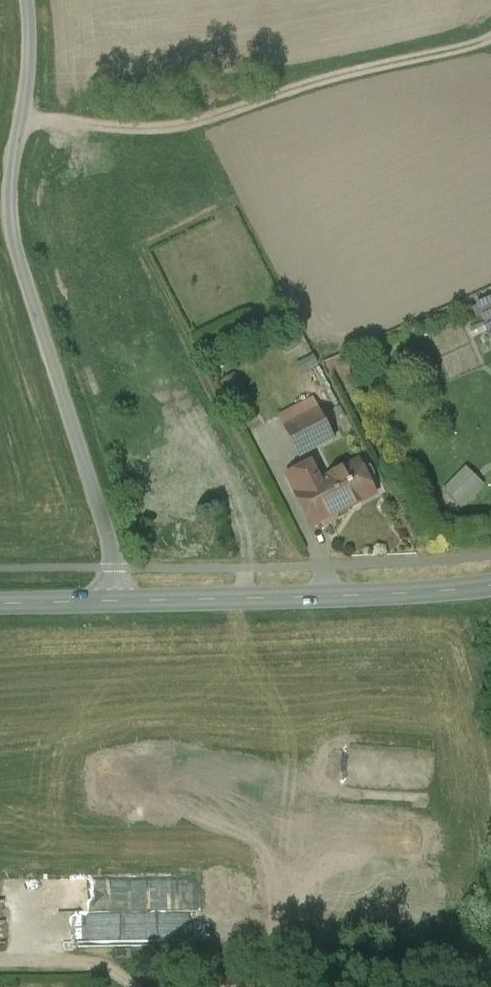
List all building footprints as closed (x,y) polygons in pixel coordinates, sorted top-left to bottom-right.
[(478,307),(477,307),(490,338),(490,301),(478,307)] [(314,399),(279,417),(285,429),(320,411),(314,399)] [(285,429),(299,457),(335,439),(320,411),(285,429)] [(358,462),(320,481),(318,477),(312,481),(305,468),(288,476),(297,493),(296,494),(313,526),(322,522),(326,526),(337,520),(336,514),(375,494),(358,462)] [(462,507),(484,483),(465,465),(443,489),(462,507)]
